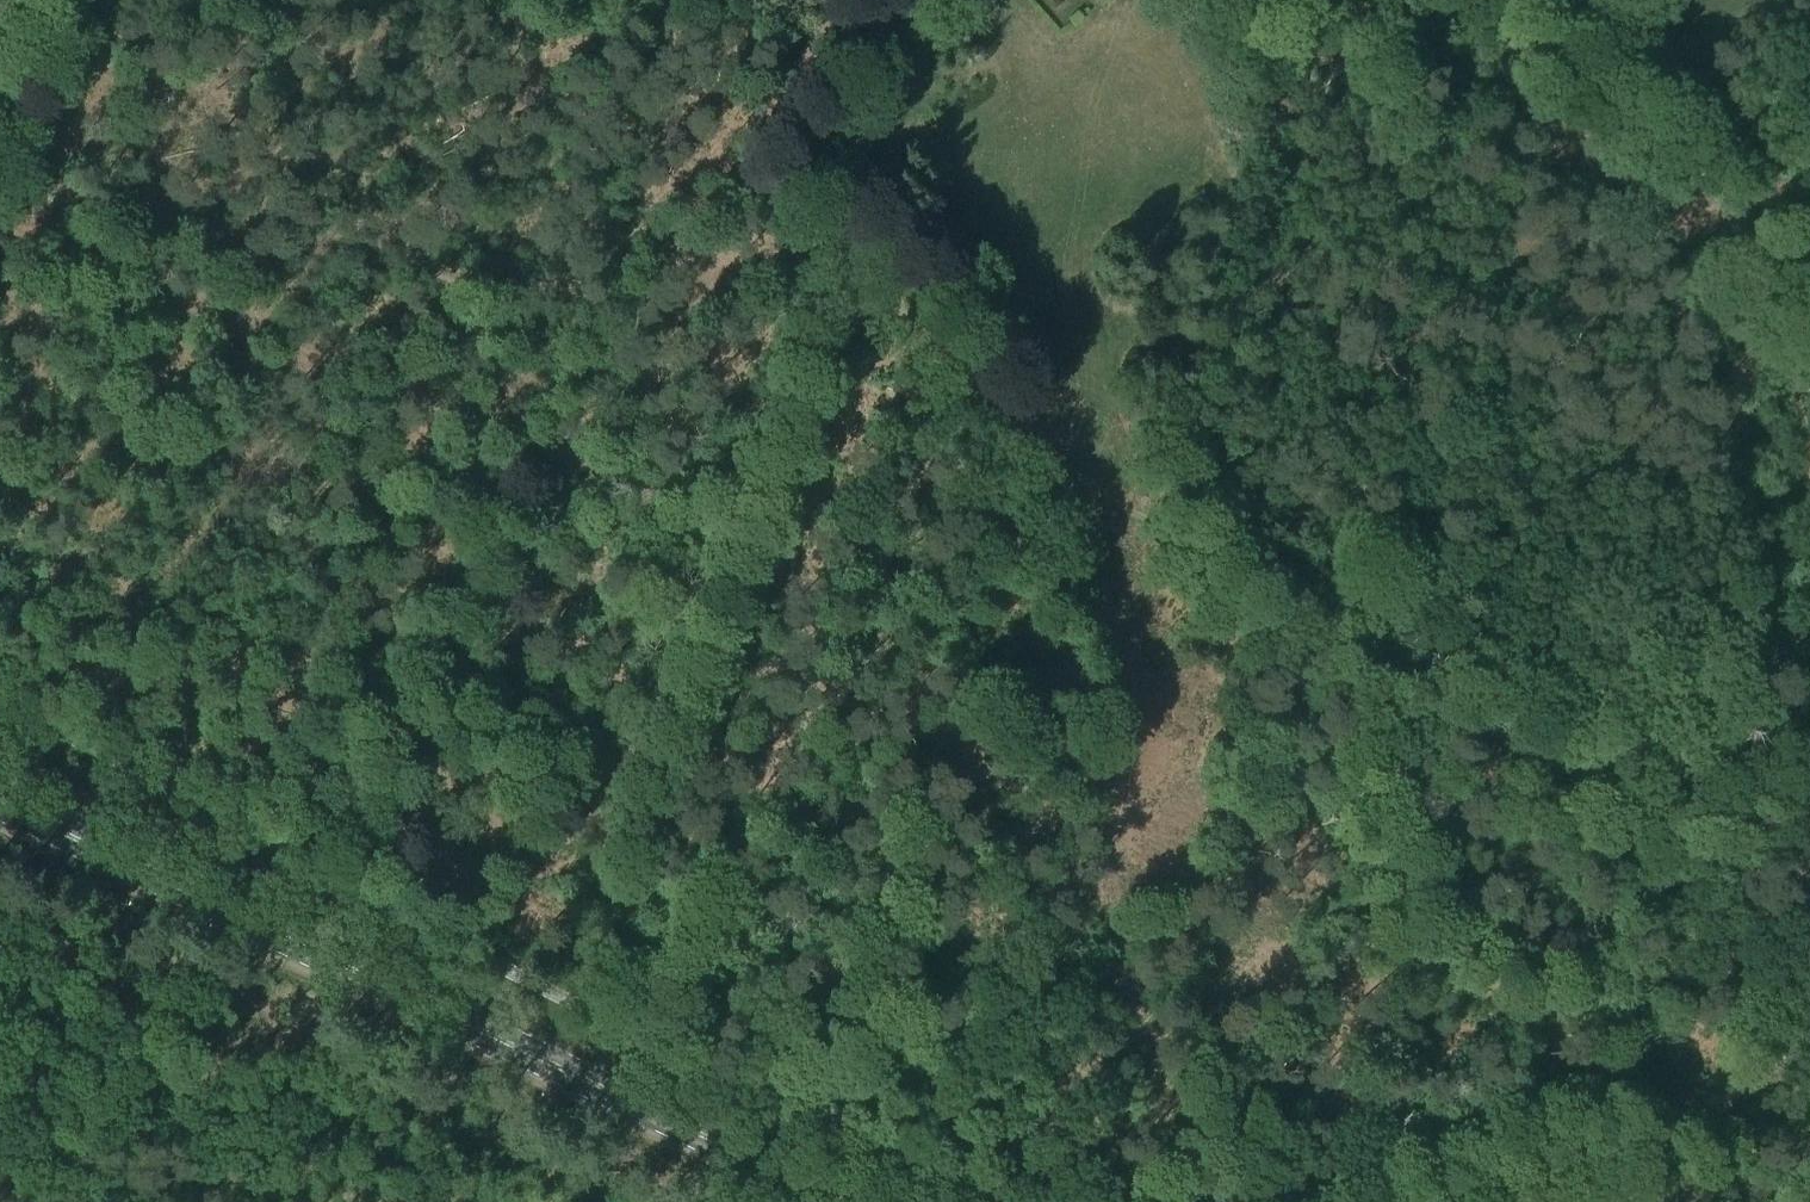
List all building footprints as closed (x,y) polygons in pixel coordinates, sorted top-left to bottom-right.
[(633,826),(636,817),(628,814),(625,823),(633,826)]
